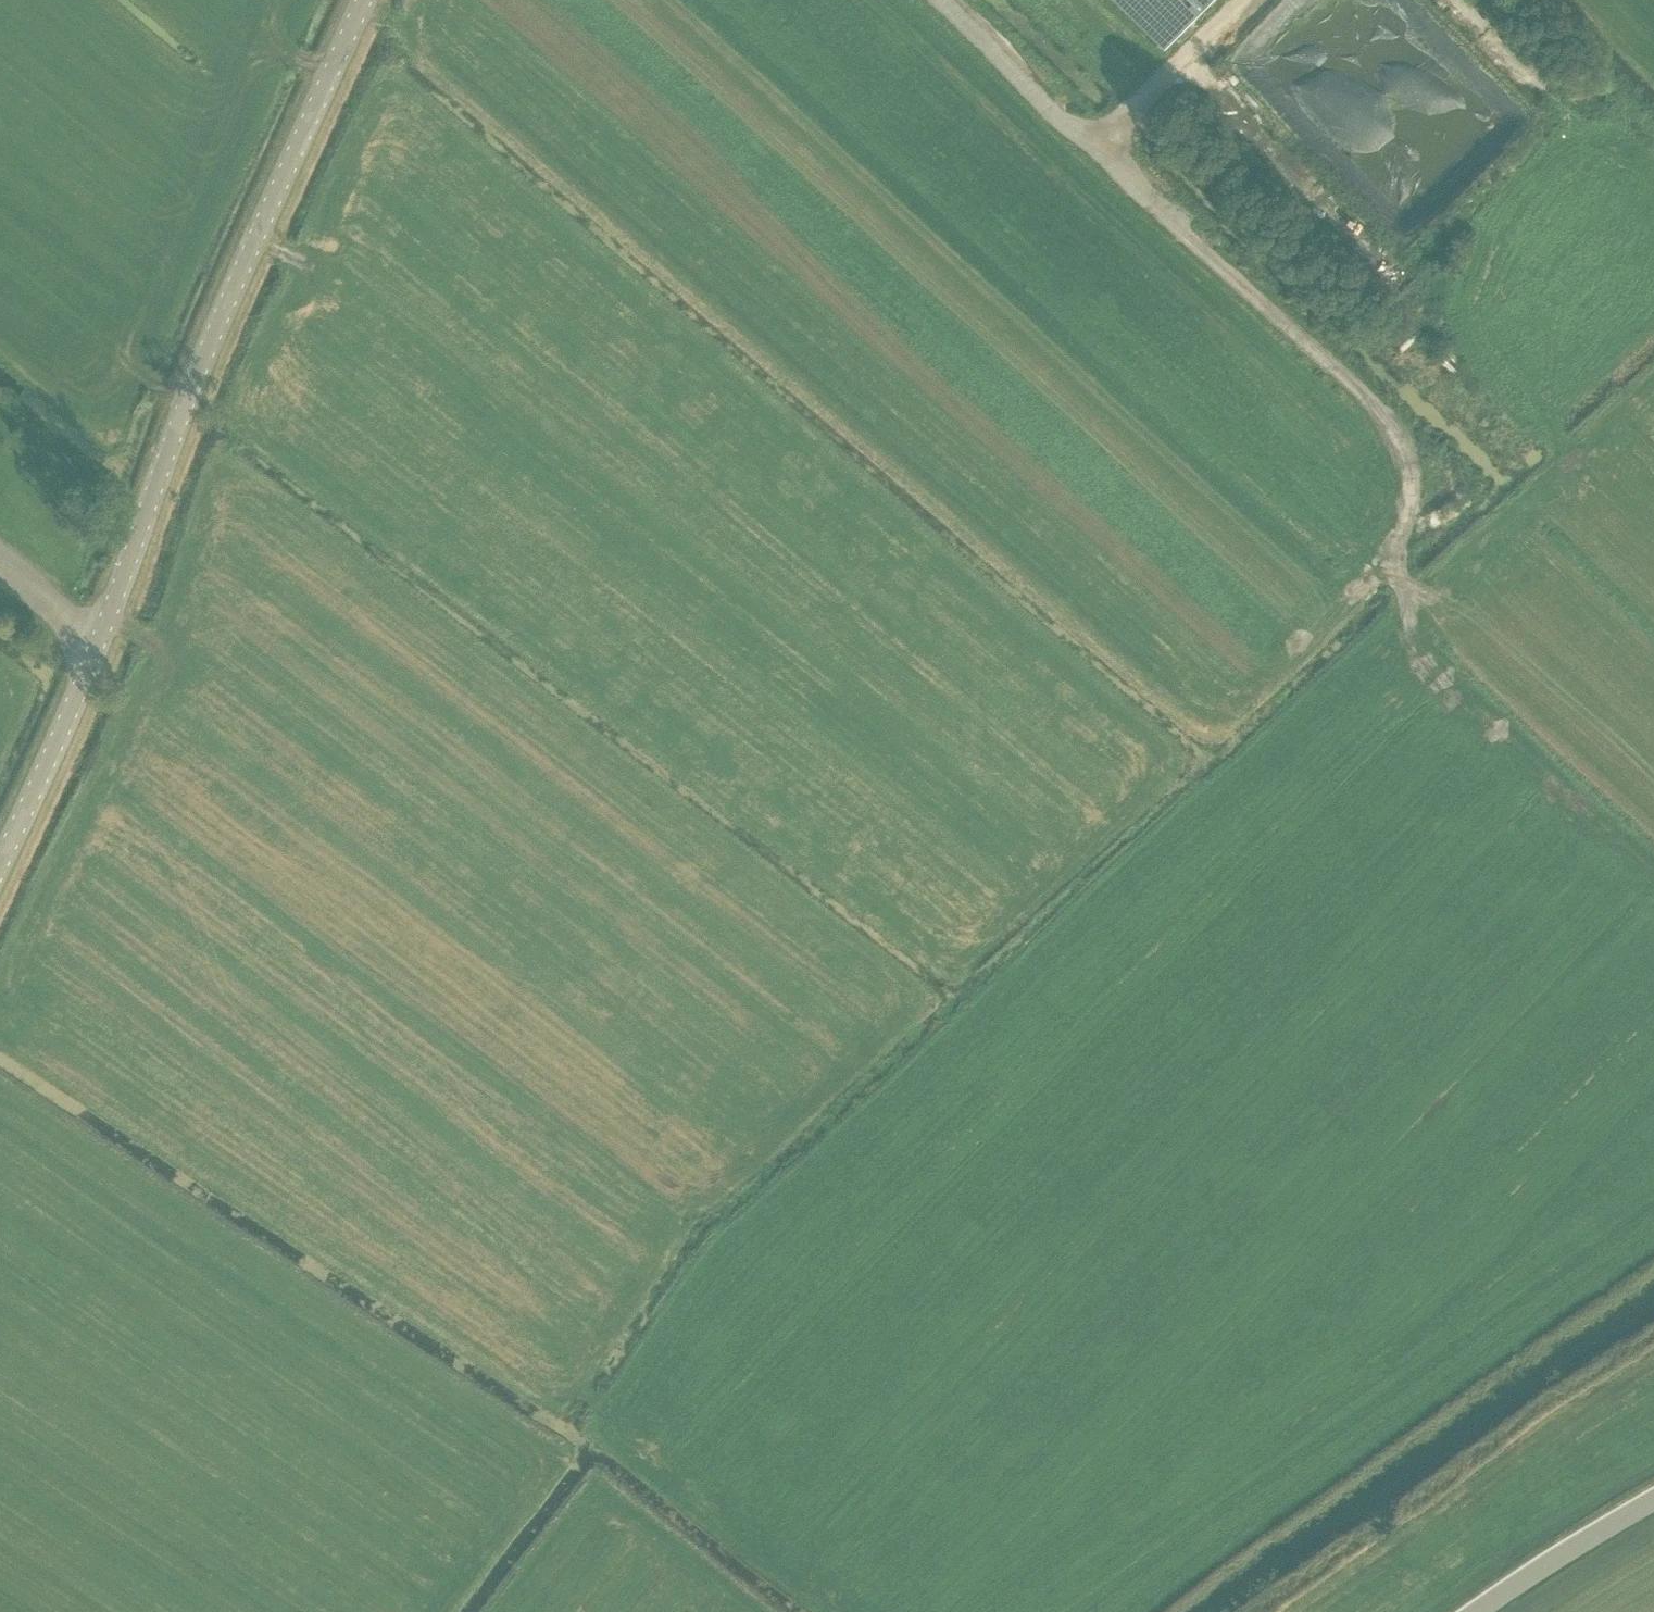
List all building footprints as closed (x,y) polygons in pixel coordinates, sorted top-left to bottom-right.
[(1165,49),(1213,0),(1115,0),(1165,49)]
